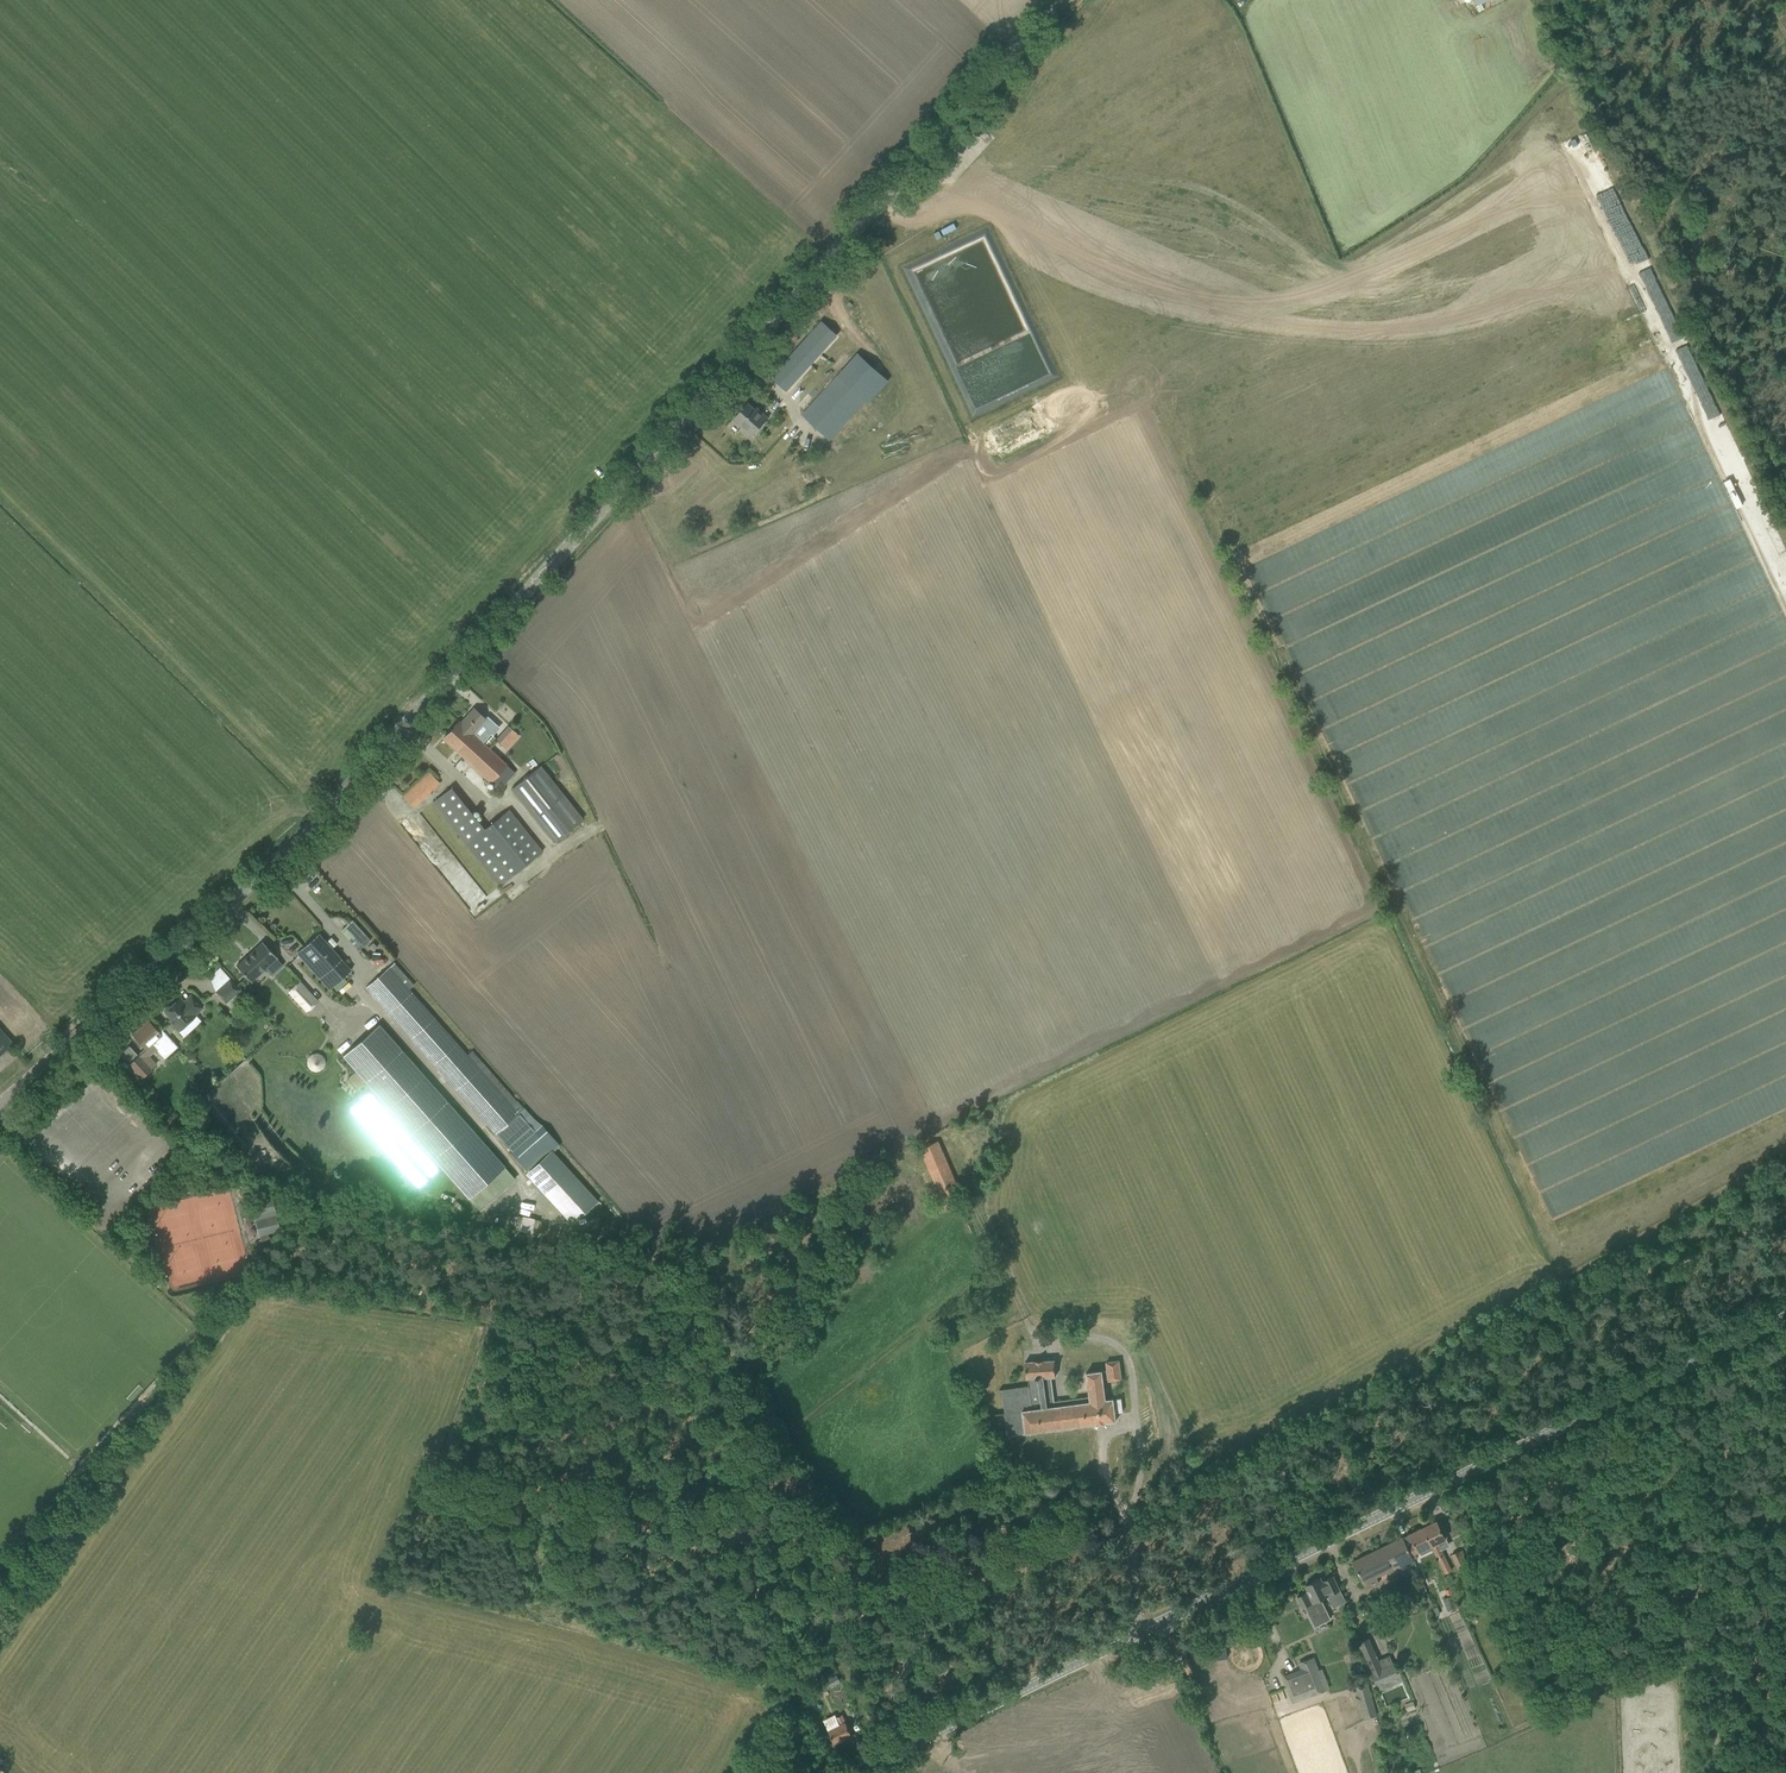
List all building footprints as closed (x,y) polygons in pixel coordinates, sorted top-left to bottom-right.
[(780,384),(787,390),(838,335),(830,329),(821,321),(814,330),(813,329),(811,331),(812,332),(772,376),(780,384)] [(857,353),(802,414),(830,439),(865,400),(869,402),(888,380),(857,353)] [(734,418),(742,426),(753,435),(768,418),(760,411),(758,412),(748,403),(734,418)] [(473,734),(486,719),(473,708),(460,722),(473,734)] [(491,782),(507,765),(473,734),(460,722),(459,721),(443,738),(491,782)] [(508,725),(495,739),(506,749),(519,735),(508,725)] [(584,818),(541,764),(511,788),(554,842),(584,818)] [(403,796),(411,805),(413,807),(439,782),(429,771),(403,796)] [(432,802),(499,886),(543,851),(509,808),(484,828),(451,787),(432,802)] [(347,915),(342,920),(347,925),(351,921),(347,915)] [(297,953),(305,962),(329,988),(350,969),(319,934),(297,953)] [(277,957),(262,941),(236,965),(251,981),(277,957)] [(373,942),(368,946),(373,951),(377,947),(373,942)] [(496,1134),(519,1113),(390,967),(366,987),(496,1134)] [(216,990),(226,1002),(227,1001),(232,1006),(244,996),(229,979),(216,990)] [(300,981),(292,989),(298,995),(306,987),(300,981)] [(168,1020),(176,1029),(178,1031),(196,1014),(195,1014),(203,1007),(191,994),(183,1001),(180,997),(164,1011),(170,1018),(168,1020)] [(177,1045),(161,1028),(159,1031),(148,1020),(132,1034),(146,1050),(152,1044),(164,1056),(177,1045)] [(505,1165),(379,1023),(343,1055),(468,1198),(505,1165)] [(0,1029),(0,1053),(12,1042),(0,1029)] [(327,1063),(318,1051),(305,1061),(314,1072),(327,1063)] [(151,1068),(138,1054),(128,1064),(141,1078),(151,1068)] [(201,1109),(190,1120),(200,1130),(211,1118),(201,1109)] [(527,1123),(504,1143),(513,1153),(511,1155),(527,1173),(551,1151),(558,1145),(541,1127),(535,1132),(527,1123)] [(946,1207),(963,1199),(938,1140),(920,1148),(946,1207)] [(279,1229),(271,1198),(255,1203),(259,1219),(256,1220),(259,1234),(260,1234),(261,1241),(269,1239),(268,1232),(279,1229)] [(1096,1423),(1096,1424),(1105,1423),(1105,1422),(1116,1420),(1115,1412),(1123,1411),(1121,1397),(1113,1398),(1105,1399),(1103,1379),(1108,1378),(1108,1380),(1122,1379),(1119,1360),(1106,1361),(1107,1370),(1102,1370),(1086,1372),(1089,1396),(1054,1400),(1051,1376),(1055,1376),(1054,1358),(1025,1361),(1027,1378),(1028,1378),(1026,1385),(1001,1389),(1007,1434),(1025,1432),(1096,1423)] [(1434,1522),(1421,1528),(1430,1547),(1431,1546),(1445,1574),(1453,1570),(1442,1549),(1440,1550),(1437,1551),(1434,1544),(1443,1540),(1434,1522)] [(1421,1528),(1401,1538),(1409,1556),(1430,1547),(1421,1528)] [(1353,1561),(1358,1572),(1364,1583),(1411,1560),(1409,1556),(1401,1538),(1353,1561)] [(1466,1565),(1459,1551),(1452,1555),(1459,1569),(1466,1565)] [(1321,1598),(1325,1596),(1327,1595),(1333,1606),(1345,1601),(1338,1587),(1333,1576),(1322,1581),(1320,1577),(1305,1585),(1308,1591),(1297,1596),(1303,1608),(1305,1607),(1315,1627),(1331,1619),(1321,1598)] [(1447,1597),(1443,1598),(1448,1611),(1458,1607),(1453,1595),(1447,1597)] [(1382,1668),(1369,1638),(1358,1643),(1376,1684),(1398,1674),(1393,1663),(1382,1668)] [(1301,1668),(1282,1676),(1294,1703),(1330,1688),(1322,1668),(1319,1669),(1315,1659),(1300,1666),(1301,1668)] [(841,1682),(837,1674),(827,1680),(830,1687),(841,1682)] [(1359,1701),(1364,1718),(1378,1715),(1368,1681),(1354,1685),(1357,1695),(1355,1695),(1357,1702),(1359,1701)] [(1273,1703),(1285,1700),(1282,1691),(1271,1694),(1273,1703)] [(828,1730),(829,1732),(834,1742),(851,1734),(846,1723),(842,1714),(834,1719),(837,1725),(828,1730)]
